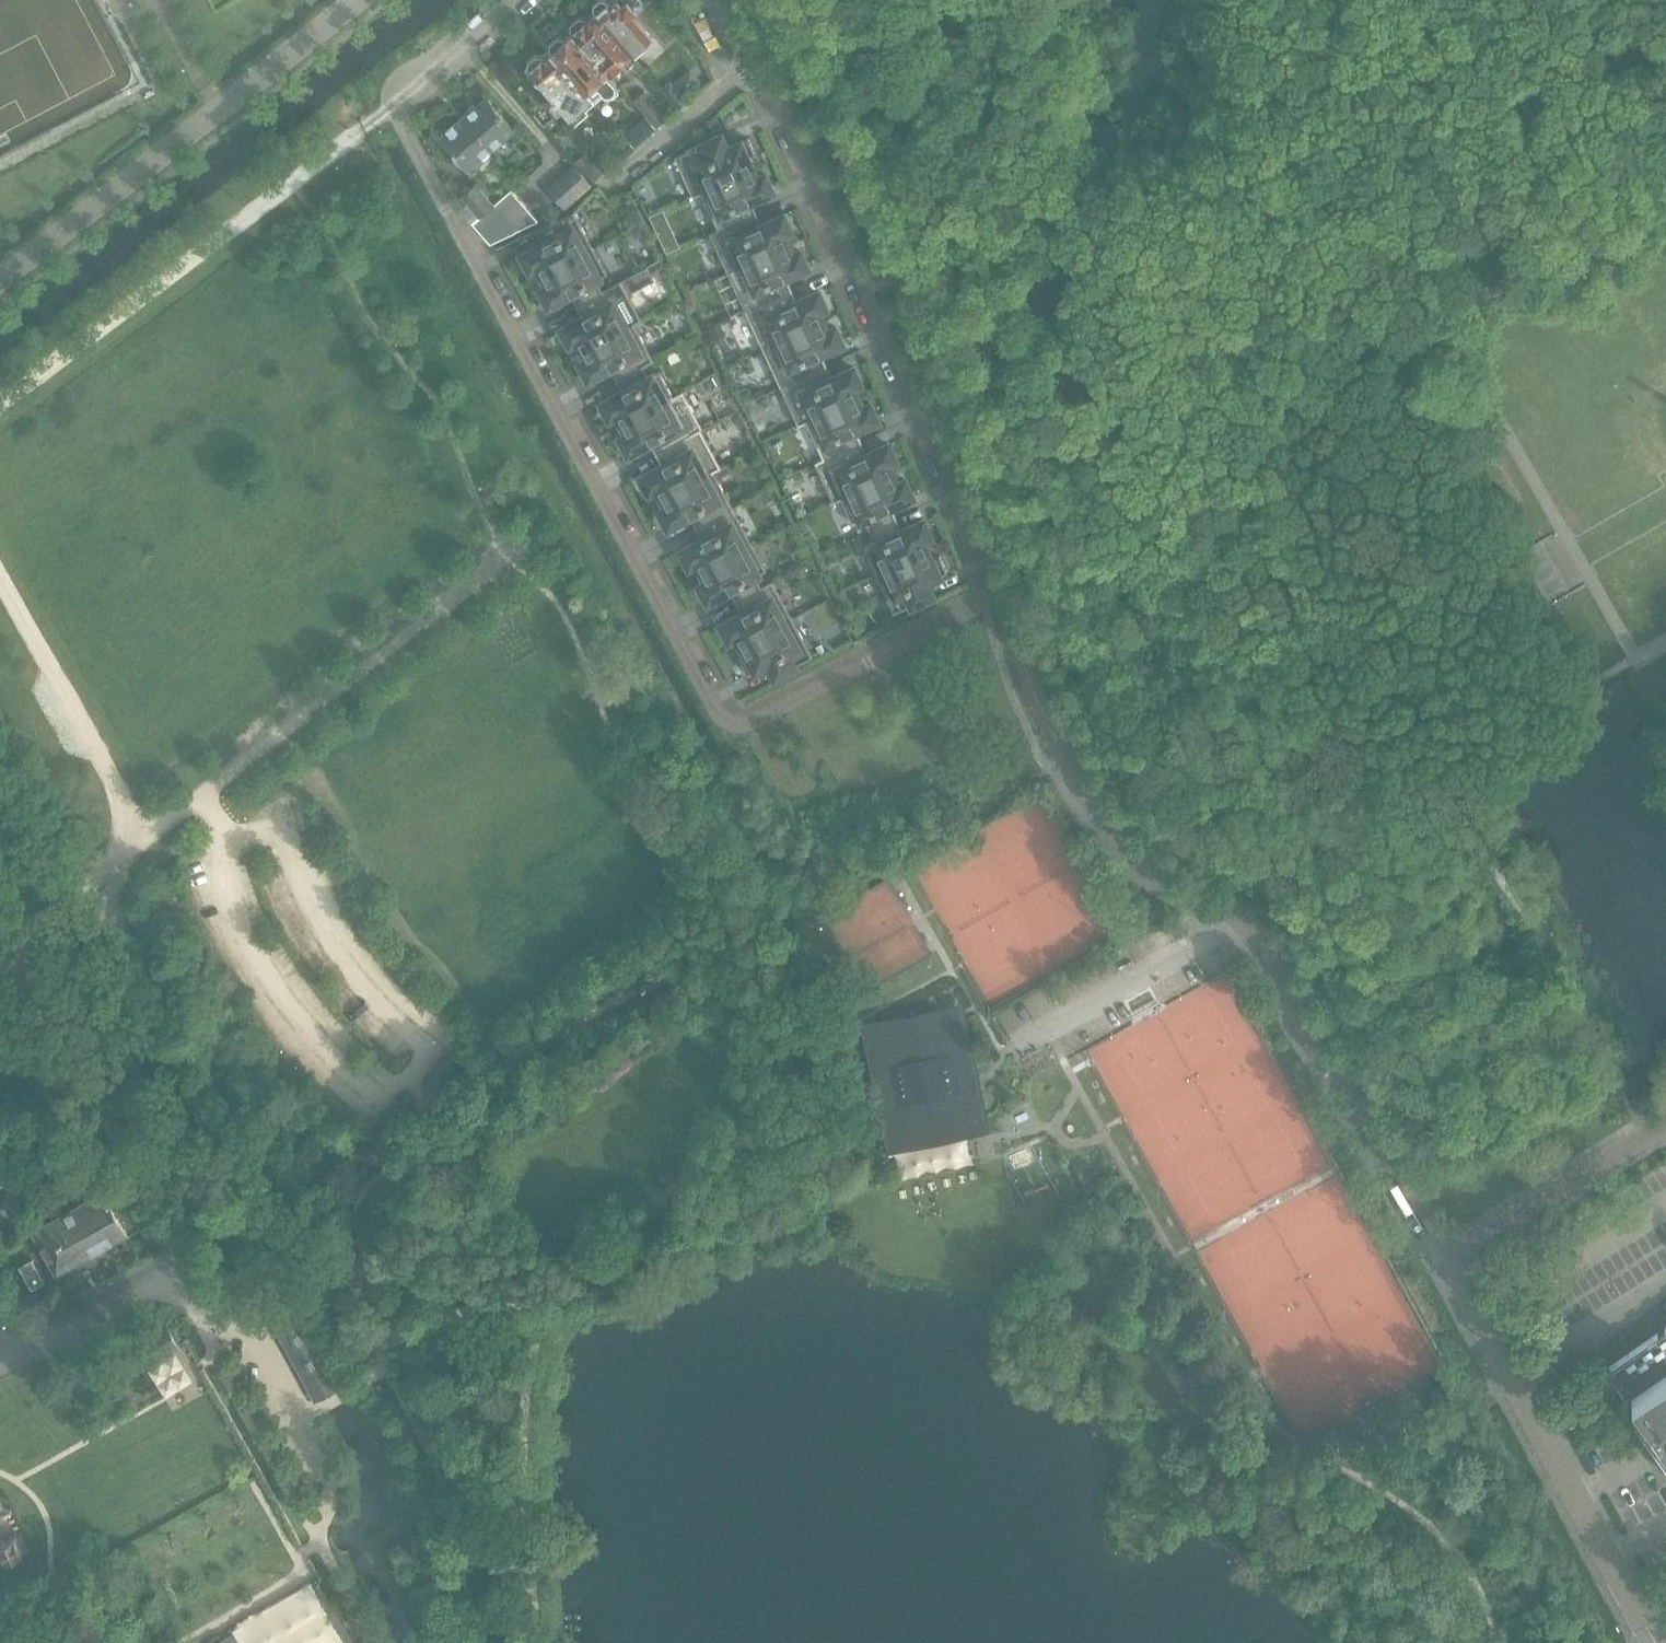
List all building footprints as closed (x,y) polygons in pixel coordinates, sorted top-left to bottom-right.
[(622,6),(617,0),(611,5),(609,2),(608,2),(606,0),(597,0),(593,4),(593,10),(596,13),(595,14),(631,55),(652,37),(633,15),(640,10),(641,4),(638,0),(628,0),(622,6)] [(572,33),(609,74),(631,55),(595,14),(587,20),(585,18),(584,18),(579,17),(570,24),(570,30),(572,33)] [(572,33),(566,38),(565,39),(563,37),(557,36),(549,43),(549,49),(549,50),(551,52),(550,52),(591,97),(596,102),(605,94),(605,93),(610,93),(610,94),(617,88),(616,88),(616,83),(617,83),(609,74),(572,33)] [(550,52),(546,56),(544,57),(542,55),(536,55),(536,54),(527,62),(528,69),(569,116),(591,97),(550,52)] [(678,108),(686,101),(683,98),(702,82),(690,67),(671,83),(669,81),(660,88),(659,89),(676,109),(678,108)] [(656,127),(665,118),(643,92),(633,101),(656,127)] [(467,112),(463,116),(491,149),(514,129),(486,96),(475,106),(474,104),(466,111),(467,112)] [(455,155),(462,163),(463,162),(469,168),(491,149),(463,116),(440,135),(456,154),(455,155)] [(643,138),(632,126),(623,134),(628,139),(634,146),(643,138)] [(692,195),(752,167),(748,158),(755,154),(748,138),(727,147),(721,134),(674,156),(692,195)] [(592,181),(602,172),(601,171),(593,161),(585,152),(575,161),(592,181)] [(601,171),(613,161),(604,152),(593,161),(601,171)] [(561,176),(578,195),(591,184),(574,165),(561,176)] [(710,233),(756,212),(751,200),(772,190),(764,174),(757,177),(752,167),(692,195),(693,196),(701,192),(717,228),(710,232),(710,233)] [(578,195),(561,176),(547,189),(564,208),(578,195)] [(647,185),(643,176),(638,181),(632,186),(634,191),(647,185)] [(461,196),(467,203),(479,216),(479,217),(494,204),(475,183),(461,196)] [(511,190),(473,223),(490,243),(538,220),(511,190)] [(479,216),(467,203),(458,211),(470,224),(479,216)] [(593,248),(573,211),(563,217),(562,216),(536,230),(542,242),(521,253),(530,269),(538,265),(543,275),(593,248)] [(639,221),(634,211),(627,214),(625,220),(629,227),(639,221)] [(727,271),(787,244),(783,234),(790,230),(783,214),(762,224),(756,212),(710,233),(727,271)] [(645,233),(640,223),(629,228),(632,235),(638,236),(645,233)] [(679,245),(673,233),(660,239),(665,252),(679,245)] [(745,309),(791,288),(786,276),(807,266),(800,250),(792,254),(787,244),(727,271),(745,309)] [(576,305),(620,281),(620,280),(602,290),(596,279),(606,273),(593,248),(543,275),(548,284),(540,288),(549,304),(570,293),(576,305)] [(652,275),(665,268),(666,267),(661,259),(647,266),(652,275)] [(620,281),(576,305),(582,316),(561,327),(570,343),(577,339),(583,349),(640,318),(620,281)] [(763,348),(822,320),(818,310),(826,307),(818,290),(797,300),(791,288),(745,309),(763,348)] [(616,379),(653,359),(633,323),(641,318),(640,318),(583,349),(588,358),(580,362),(588,378),(609,367),(616,379)] [(780,386),(826,365),(821,353),(842,343),(835,326),(827,330),(822,320),(763,348),(780,386)] [(724,335),(719,323),(707,328),(713,340),(724,335)] [(674,350),(666,354),(670,363),(678,359),(674,350)] [(653,359),(616,379),(622,390),(601,401),(609,417),(617,413),(622,423),(672,396),(659,371),(648,376),(642,365),(653,360),(653,359)] [(798,424),(857,397),(853,387),(860,383),(853,367),(832,377),(826,365),(780,386),(798,424)] [(720,381),(716,374),(708,378),(712,386),(720,381)] [(753,398),(750,391),(744,388),(738,391),(743,403),(753,398)] [(682,391),(672,396),(622,423),(627,432),(620,436),(628,452),(649,441),(655,453),(700,429),(699,428),(701,427),(682,391)] [(857,397),(798,424),(798,425),(806,421),(823,457),(815,461),(815,462),(861,441),(856,429),(877,419),(870,403),(862,406),(857,397)] [(700,429),(655,453),(662,464),(641,475),(649,491),(657,487),(662,497),(720,466),(700,429)] [(832,500),(892,473),(888,463),(896,459),(888,443),(867,453),(861,441),(815,462),(832,500)] [(720,466),(662,497),(667,506),(659,510),(668,526),(689,515),(695,527),(732,507),(713,471),(720,467),(720,466)] [(892,473),(832,500),(833,501),(841,497),(852,523),(863,518),(869,530),(896,517),(891,505),(912,495),(905,479),(897,483),(892,473)] [(732,507),(695,527),(701,538),(680,549),(689,565),(697,561),(702,571),(752,544),(732,507)] [(875,573),(927,549),(923,539),(931,536),(923,519),(902,529),(896,517),(869,530),(875,542),(864,547),(875,573)] [(752,544),(702,571),(707,580),(699,584),(708,600),(729,589),(735,601),(772,581),(771,580),(761,586),(755,575),(765,569),(752,544)] [(927,549),(875,573),(893,612),(932,595),(926,582),(947,572),(940,555),(932,559),(927,549)] [(741,612),(720,623),(729,639),(736,635),(742,645),(792,618),(772,581),(735,601),(741,612)] [(792,618),(742,645),(747,654),(739,658),(747,674),(768,663),(775,676),(812,656),(792,618)] [(892,1135),(978,1117),(976,1107),(982,1097),(973,1091),(957,1014),(870,1032),(892,1135)] [(1073,1167),(1087,1193),(1101,1185),(1087,1159),(1073,1167)] [(56,1274),(93,1254),(141,1226),(141,1225),(140,1225),(127,1201),(114,1209),(104,1190),(32,1230),(56,1274)] [(1129,1223),(1125,1216),(1123,1212),(1121,1207),(1109,1213),(1116,1229),(1129,1223)] [(32,1258),(19,1265),(32,1288),(45,1281),(32,1258)] [(315,1398),(338,1386),(292,1299),(269,1312),(315,1398)] [(82,1399),(140,1366),(178,1345),(178,1344),(166,1323),(128,1344),(129,1347),(71,1378),(82,1399)] [(1655,1334),(1642,1343),(1606,1369),(1607,1371),(1614,1380),(1620,1389),(1626,1397),(1619,1402),(1665,1468),(1665,1326),(1655,1334)] [(0,1542),(0,1546),(6,1559),(23,1551),(15,1534),(0,1542)] [(203,1642),(349,1642),(313,1582),(312,1579),(208,1640),(203,1642)]
